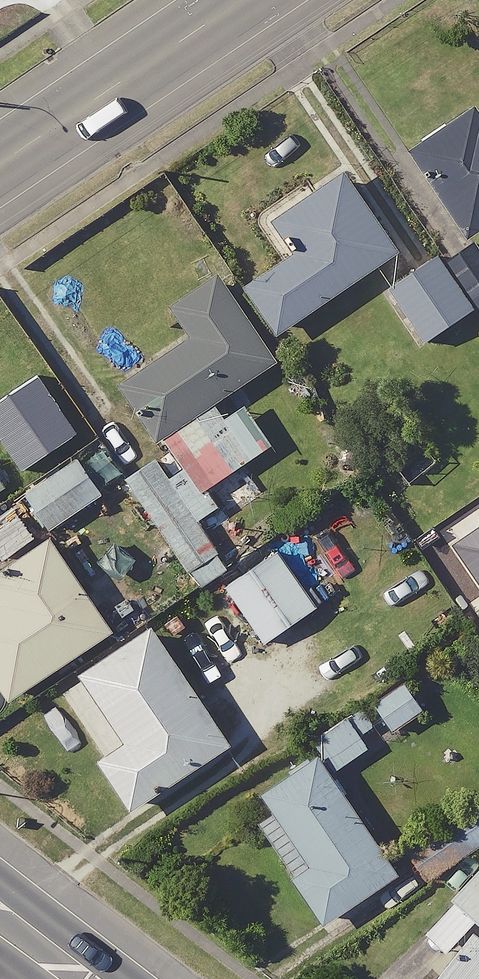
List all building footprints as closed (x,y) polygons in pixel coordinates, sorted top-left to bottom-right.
[(400,140),(459,229),(478,216),(478,88),(400,140)] [(382,247),(327,165),(263,207),(288,244),(237,278),(267,323),(382,247)] [(458,234),(380,279),(412,334),(478,295),(478,270),(458,234)] [(264,354),(206,270),(162,300),(182,329),(112,376),(150,431),(264,354)] [(255,445),(230,402),(211,414),(203,400),(154,430),(188,486),(255,445)] [(65,508),(46,469),(11,486),(30,525),(65,508)] [(0,501),(0,521),(9,514),(0,501)] [(187,517),(159,538),(186,574),(213,553),(187,517)] [(31,528),(0,551),(0,673),(12,682),(97,620),(31,528)] [(304,603),(267,548),(216,583),(253,637),(304,603)] [(215,738),(132,617),(61,665),(109,735),(72,760),(107,811),(215,738)] [(415,706),(395,676),(358,701),(378,731),(415,706)] [(357,745),(350,733),(366,724),(354,704),(323,722),(302,734),(321,766),(357,745)] [(382,869),(302,750),(249,786),(257,799),(240,811),(312,917),(382,869)] [(477,846),(411,926),(436,946),(416,970),(427,978),(478,978),(478,847),(477,846)]
